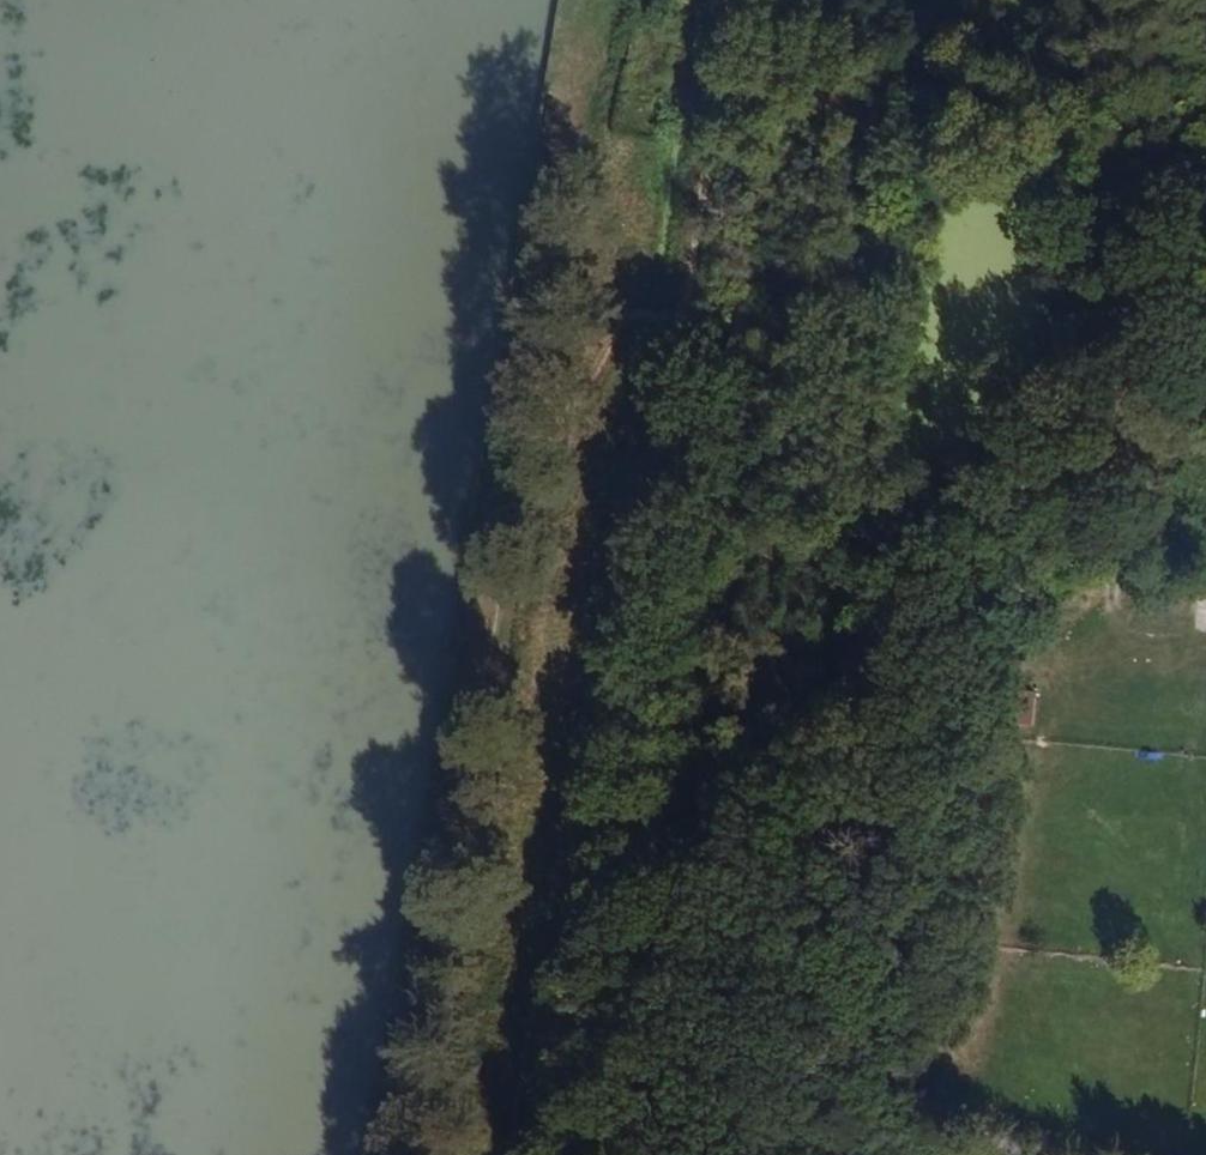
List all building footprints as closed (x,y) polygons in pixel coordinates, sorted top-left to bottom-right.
[(1000,723),(1033,724),(1034,690),(1001,689),(1000,723)]
